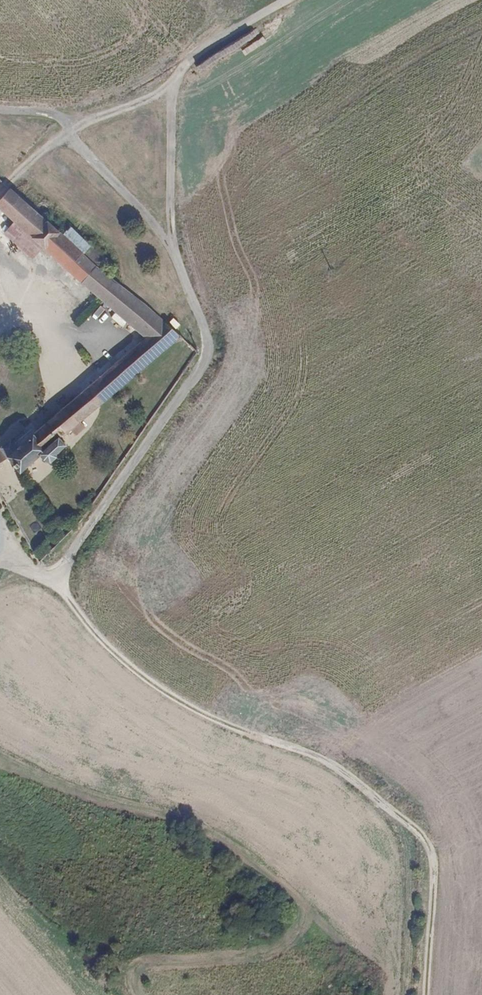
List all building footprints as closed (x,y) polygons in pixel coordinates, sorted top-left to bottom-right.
[(80,421),(181,336),(97,266),(84,254),(63,235),(10,188),(0,199),(0,208),(15,222),(41,245),(82,282),(146,338),(111,368),(36,433),(32,428),(15,443),(11,439),(0,448),(0,463),(8,458),(20,473),(40,455),(43,460),(50,463),(57,457),(57,454),(66,445),(60,438),(80,421)] [(31,257),(41,245),(15,222),(5,233),(31,257)] [(71,226),(63,235),(84,254),(91,246),(71,226)] [(84,254),(97,266),(104,257),(91,246),(84,254)] [(113,341),(101,345),(105,357),(117,352),(113,341)] [(85,427),(80,421),(71,429),(76,435),(85,427)]
